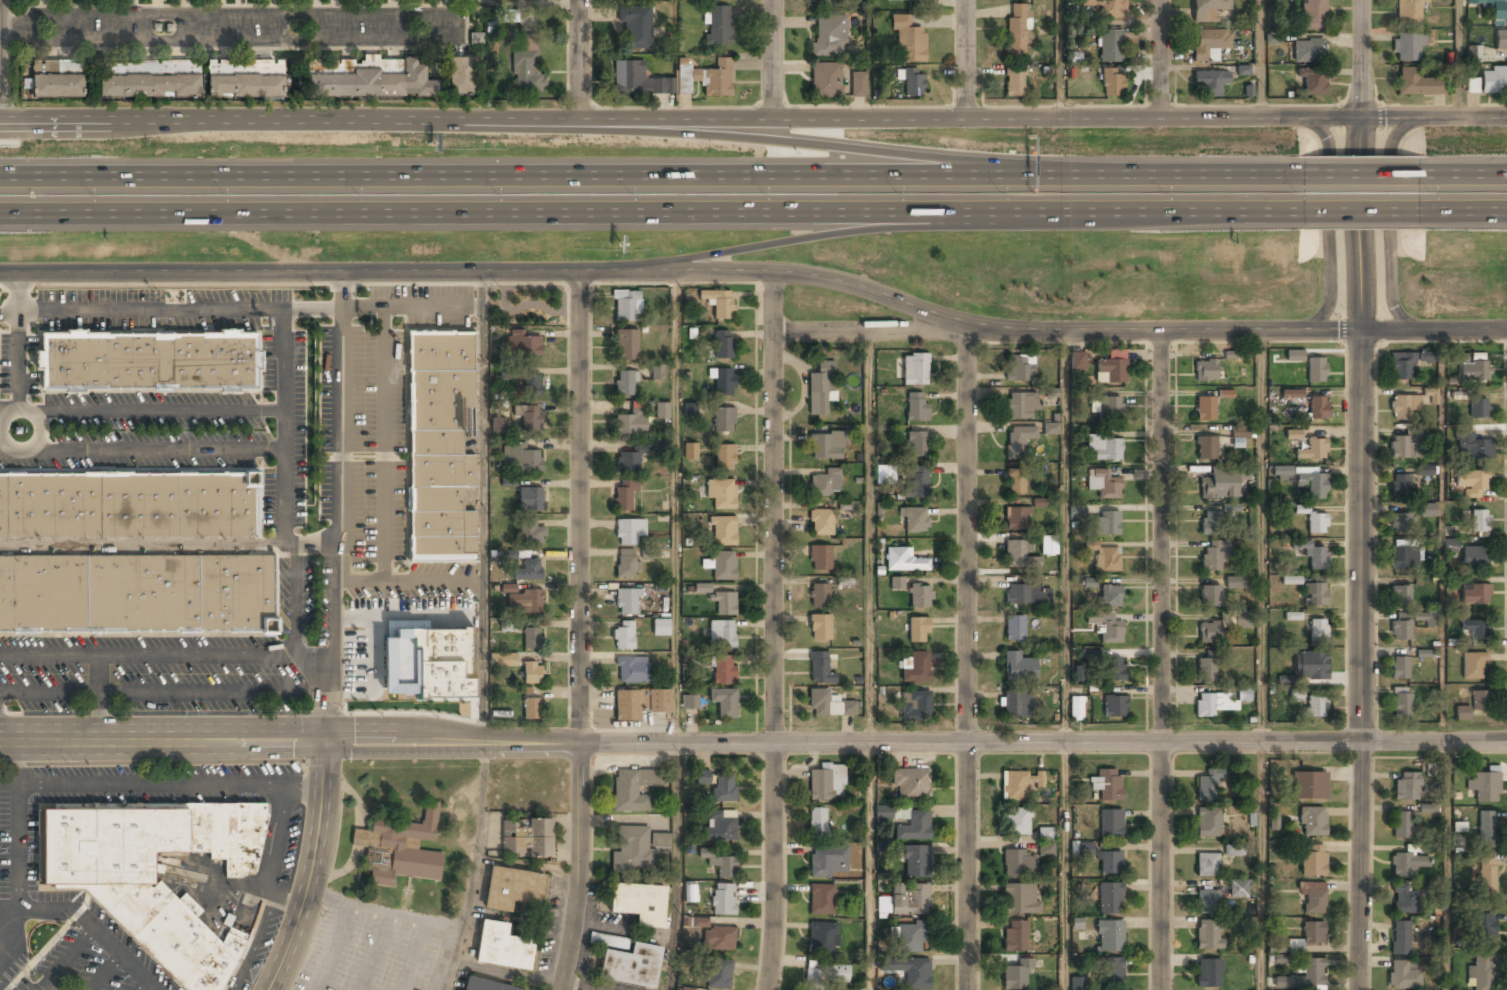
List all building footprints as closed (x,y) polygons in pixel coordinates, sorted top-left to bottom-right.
[(1081,8),(1099,8),(1099,19),(1123,18),(1123,0),(1080,0),(1081,8)] [(1229,0),(1193,0),(1193,23),(1211,23),(1211,11),(1229,11),(1229,0)] [(1301,29),(1324,29),(1324,0),(1301,0),(1301,29)] [(1397,26),(1419,26),(1419,5),(1428,5),(1428,0),(1397,0),(1397,26)] [(1506,24),(1506,0),(1467,0),(1467,4),(1493,4),(1493,24),(1506,24)] [(1025,59),(1025,44),(1030,44),(1030,5),(1007,5),(1007,59),(1025,59)] [(729,6),(705,6),(705,46),(730,46),(729,6)] [(620,8),(620,50),(651,50),(651,8),(620,8)] [(891,32),(897,32),(897,62),(925,62),(925,27),(910,27),(910,15),(891,15),(891,32)] [(845,16),(814,16),(814,57),(845,57),(845,16)] [(1098,63),(1122,63),(1122,31),(1098,31),(1098,63)] [(1229,50),(1229,31),(1193,31),(1193,62),(1217,62),(1217,50),(1229,50)] [(1495,31),(1495,53),(1506,53),(1506,31),(1495,31)] [(483,34),(470,33),(470,43),(482,43),(483,34)] [(1425,47),(1425,33),(1394,33),(1394,62),(1419,62),(1419,47),(1425,47)] [(1281,34),(1266,34),(1265,43),(1281,44),(1281,34)] [(1323,63),(1323,40),(1293,40),(1293,63),(1323,63)] [(1467,62),(1480,62),(1479,46),(1467,46),(1467,62)] [(541,51),(513,50),(511,91),(539,92),(541,51)] [(402,59),(379,60),(379,55),(364,55),(364,60),(307,61),(307,74),(353,74),(353,69),(379,68),(380,74),(402,74),(402,59)] [(731,58),(715,58),(715,70),(704,70),(704,97),(731,97),(731,58)] [(199,74),(199,60),(100,61),(100,75),(199,74)] [(437,97),(437,82),(425,82),(425,60),(401,60),(401,73),(308,73),(308,98),(437,97)] [(475,60),(449,60),(449,97),(475,97),(475,60)] [(614,95),(669,95),(669,80),(644,80),(644,61),(614,62),(614,95)] [(840,63),(811,63),(811,98),(840,98),(840,63)] [(1005,97),(1024,97),(1024,68),(1005,68),(1005,97)] [(1417,68),(1397,68),(1397,96),(1441,96),(1441,79),(1417,79),(1417,68)] [(923,69),(900,69),(900,79),(904,79),(904,97),(923,97),(923,69)] [(1123,69),(1102,69),(1102,97),(1123,97),(1123,69)] [(1326,96),(1326,69),(1296,69),(1296,78),(1303,78),(1303,96),(1326,96)] [(1506,94),(1506,69),(1481,69),(1481,95),(1506,94)] [(1228,86),(1228,72),(1193,72),(1193,89),(1203,89),(1203,98),(1220,98),(1220,86),(1228,86)] [(865,97),(865,73),(851,73),(851,97),(865,97)] [(84,76),(31,76),(31,99),(84,99),(84,76)] [(200,98),(200,76),(98,76),(98,99),(200,98)] [(281,99),(281,77),(207,76),(207,98),(281,99)] [(1479,93),(1478,78),(1466,78),(1467,93),(1479,93)] [(614,323),(639,323),(639,291),(614,291),(614,323)] [(731,320),(731,291),(698,291),(698,302),(713,302),(713,320),(731,320)] [(403,328),(472,328),(474,561),(404,561),(403,328)] [(35,394),(35,331),(261,330),(261,393),(35,394)] [(637,361),(637,330),(615,330),(615,361),(637,361)] [(508,357),(541,357),(541,337),(523,337),(523,331),(508,331),(508,357)] [(714,359),(731,359),(731,331),(714,331),(714,359)] [(1419,362),(1436,361),(1436,351),(1419,352),(1419,362)] [(1084,352),(1070,352),(1071,370),(1085,370),(1084,352)] [(1126,352),(1109,352),(1109,360),(1096,360),(1095,383),(1125,383),(1126,352)] [(1300,360),(1300,353),(1288,352),(1288,359),(1300,360)] [(1467,353),(1449,354),(1450,363),(1467,362),(1467,353)] [(1390,381),(1411,381),(1411,354),(1390,354),(1390,381)] [(903,385),(928,385),(928,355),(903,355),(903,385)] [(1033,381),(1033,356),(1007,356),(1007,381),(1033,381)] [(1307,383),(1325,383),(1325,359),(1307,359),(1307,383)] [(1195,360),(1195,382),(1216,382),(1216,360),(1195,360)] [(808,373),(808,415),(827,415),(827,399),(835,399),(835,362),(818,362),(818,373),(808,373)] [(1471,362),(1471,382),(1488,382),(1488,362),(1471,362)] [(499,379),(515,378),(515,364),(499,365),(499,379)] [(651,380),(664,380),(664,366),(651,366),(651,380)] [(714,370),(714,395),(733,395),(733,370),(714,370)] [(615,396),(635,396),(635,371),(615,371),(615,396)] [(541,375),(522,375),(522,397),(541,397),(541,375)] [(1438,404),(1437,388),(1421,388),(1422,405),(1438,404)] [(1281,398),(1303,399),(1303,390),(1282,389),(1281,398)] [(906,393),(906,422),(927,422),(927,393),(906,393)] [(1035,394),(1005,394),(1005,420),(1035,420),(1035,394)] [(1390,396),(1390,421),(1409,421),(1409,411),(1419,411),(1419,396),(1390,396)] [(1214,397),(1196,397),(1196,420),(1214,420),(1214,397)] [(1309,419),(1326,419),(1326,397),(1309,397),(1309,419)] [(1091,412),(1099,412),(1099,422),(1123,422),(1123,398),(1091,398),(1091,412)] [(1469,420),(1487,420),(1487,399),(1469,399),(1469,420)] [(684,415),(697,415),(697,403),(684,403),(684,415)] [(668,404),(656,404),(656,420),(668,420),(668,404)] [(539,433),(539,406),(513,406),(513,417),(522,417),(522,433),(539,433)] [(713,408),(714,433),(734,433),(734,408),(713,408)] [(645,409),(631,409),(631,415),(615,415),(615,435),(645,435),(645,409)] [(505,434),(505,418),(491,418),(491,434),(505,434)] [(1058,423),(1044,423),(1044,435),(1058,434),(1058,423)] [(1023,440),(1035,440),(1035,427),(1006,428),(1007,460),(1024,459),(1023,440)] [(1242,448),(1242,438),(1251,438),(1251,428),(1232,428),(1232,448),(1242,448)] [(1302,430),(1286,430),(1286,439),(1302,439),(1302,430)] [(906,432),(906,441),(898,441),(898,458),(928,458),(928,432),(906,432)] [(1472,432),(1456,432),(1456,451),(1464,451),(1464,461),(1491,461),(1491,441),(1472,441),(1472,432)] [(810,434),(810,460),(841,460),(841,434),(810,434)] [(1095,453),(1095,461),(1121,461),(1121,436),(1087,436),(1087,453),(1095,453)] [(1216,461),(1216,437),(1196,437),(1196,461),(1216,461)] [(1412,459),(1412,437),(1390,437),(1390,459),(1412,459)] [(1326,439),(1307,439),(1307,449),(1295,449),(1295,460),(1326,460),(1326,439)] [(684,460),(698,460),(698,443),(684,443),(684,460)] [(734,445),(714,445),(714,470),(734,470),(734,445)] [(632,454),(616,454),(616,474),(640,474),(640,447),(632,447),(632,454)] [(502,449),(502,472),(541,472),(541,449),(502,449)] [(895,484),(895,466),(876,465),(876,484),(895,484)] [(1433,466),(1417,465),(1417,475),(1433,475),(1433,466)] [(928,497),(927,467),(907,468),(908,498),(928,497)] [(1290,467),(1274,467),(1274,479),(1290,479),(1290,467)] [(839,495),(839,469),(824,469),(824,476),(810,476),(810,495),(839,495)] [(1200,479),(1199,498),(1237,499),(1237,481),(1250,481),(1250,469),(1211,469),(1210,479),(1200,479)] [(1486,472),(1455,470),(1455,488),(1465,489),(1464,498),(1484,499),(1486,472)] [(259,539),(0,539),(0,471),(259,471),(259,539)] [(1006,471),(1006,494),(1025,494),(1025,471),(1006,471)] [(1087,490),(1098,490),(1098,499),(1120,499),(1120,479),(1108,479),(1108,471),(1087,471),(1087,490)] [(1307,485),(1308,500),(1326,499),(1325,472),(1295,473),(1295,486),(1307,485)] [(1408,498),(1408,475),(1390,475),(1390,498),(1408,498)] [(502,487),(517,486),(517,476),(502,477),(502,487)] [(638,493),(638,482),(615,482),(615,511),(632,511),(632,493),(638,493)] [(736,483),(706,483),(706,499),(713,499),(713,509),(736,509),(736,483)] [(541,488),(519,488),(519,511),(541,511),(541,488)] [(1045,498),(1033,499),(1033,507),(1045,506),(1045,498)] [(856,511),(856,501),(838,502),(839,512),(856,511)] [(1421,518),(1435,517),(1434,505),(1420,505),(1421,518)] [(1085,506),(1070,506),(1070,517),(1086,517),(1085,506)] [(902,532),(926,532),(926,508),(902,508),(902,532)] [(1005,531),(1028,531),(1028,508),(1005,508),(1005,531)] [(809,535),(832,535),(832,510),(809,510),(809,535)] [(1119,534),(1119,511),(1093,511),(1093,534),(1119,534)] [(1488,511),(1471,511),(1471,532),(1488,532),(1488,511)] [(1202,535),(1227,535),(1227,513),(1202,513),(1202,535)] [(1307,535),(1326,535),(1326,514),(1307,514),(1307,535)] [(1391,515),(1391,532),(1409,532),(1409,515),(1391,515)] [(735,516),(711,516),(711,545),(735,545),(735,516)] [(645,537),(645,521),(616,521),(616,545),(637,545),(637,537),(645,537)] [(544,527),(535,527),(535,522),(520,522),(520,545),(544,545),(544,527)] [(1057,535),(1041,536),(1041,555),(1057,555),(1057,535)] [(1443,552),(1457,553),(1457,539),(1444,539),(1443,552)] [(1038,558),(1029,558),(1029,541),(1005,541),(1005,568),(1038,568),(1038,558)] [(1203,571),(1223,571),(1223,541),(1203,541),(1203,571)] [(830,545),(810,545),(810,570),(830,570),(830,545)] [(885,571),(928,571),(928,560),(910,560),(910,547),(885,547),(885,571)] [(1095,571),(1119,571),(1119,547),(1095,547),(1095,571)] [(1306,571),(1326,571),(1326,547),(1306,547),(1306,571)] [(1391,571),(1416,571),(1416,547),(1391,547),(1391,571)] [(1461,568),(1488,568),(1488,547),(1461,547),(1461,568)] [(616,550),(616,579),(635,579),(635,550),(616,550)] [(734,581),(734,552),(712,552),(712,581),(734,581)] [(273,635),(0,636),(0,557),(272,556),(273,635)] [(541,581),(541,560),(523,560),(523,570),(513,570),(513,581),(541,581)] [(1241,576),(1226,576),(1226,588),(1241,588),(1241,576)] [(891,590),(904,589),(904,577),(890,577),(891,590)] [(1301,577),(1282,577),(1282,585),(1301,585),(1301,577)] [(1326,607),(1326,578),(1313,578),(1313,584),(1304,584),(1304,607),(1326,607)] [(517,593),(517,584),(501,584),(502,593),(517,593)] [(695,592),(711,593),(711,584),(695,584),(695,592)] [(810,607),(829,607),(829,584),(810,584),(810,607)] [(1049,589),(1039,589),(1039,584),(1006,584),(1006,604),(1049,604),(1049,589)] [(1490,585),(1461,585),(1461,605),(1490,605),(1490,585)] [(909,586),(909,608),(931,608),(931,586),(909,586)] [(1120,586),(1099,586),(1099,606),(1120,606),(1120,586)] [(1219,586),(1200,586),(1200,607),(1219,607),(1219,586)] [(1409,607),(1409,586),(1390,586),(1390,607),(1409,607)] [(616,617),(637,617),(637,589),(616,589),(616,617)] [(541,591),(506,591),(506,613),(541,613),(541,591)] [(735,593),(709,593),(709,603),(715,603),(715,616),(735,616),(735,593)] [(1250,611),(1234,612),(1235,628),(1250,627),(1250,611)] [(1414,611),(1413,620),(1426,621),(1426,628),(1435,628),(1436,612),(1414,611)] [(1121,644),(1121,613),(1085,613),(1085,625),(1099,625),(1099,644),(1121,644)] [(810,615),(810,641),(830,641),(830,615),(810,615)] [(1392,641),(1409,641),(1409,615),(1392,615),(1392,641)] [(1005,617),(1005,644),(1024,644),(1024,617),(1005,617)] [(909,642),(928,642),(928,618),(909,618),(909,642)] [(500,632),(517,632),(517,619),(500,619),(500,632)] [(1326,620),(1309,620),(1309,643),(1326,643),(1326,620)] [(1461,631),(1470,631),(1470,641),(1487,641),(1487,620),(1461,620),(1461,631)] [(668,621),(654,621),(654,636),(668,636),(668,621)] [(734,621),(709,621),(709,650),(734,650),(734,621)] [(634,622),(615,622),(615,650),(634,650),(634,622)] [(1198,644),(1219,644),(1219,623),(1198,623),(1198,644)] [(523,628),(523,651),(539,651),(539,628),(523,628)] [(409,633),(408,669),(462,671),(461,703),(372,700),(374,632),(409,633)] [(1096,666),(1097,651),(1086,650),(1085,666),(1096,666)] [(901,683),(928,683),(928,651),(909,651),(909,658),(901,658),(901,683)] [(827,673),(827,652),(810,652),(810,683),(834,683),(834,673),(827,673)] [(1035,681),(1035,659),(1019,659),(1019,652),(1004,652),(1004,681),(1035,681)] [(1462,653),(1462,680),(1483,680),(1483,653),(1462,653)] [(1299,680),(1326,680),(1326,654),(1299,654),(1299,680)] [(734,656),(712,656),(712,685),(734,685),(734,656)] [(617,657),(617,683),(648,683),(648,657),(617,657)] [(1123,657),(1104,657),(1104,681),(1123,681),(1123,657)] [(1408,659),(1390,659),(1390,680),(1408,680),(1408,659)] [(1197,683),(1214,683),(1214,660),(1197,660),(1197,683)] [(523,663),(523,685),(541,685),(541,663),(523,663)] [(1082,682),(1083,666),(1073,666),(1072,681),(1082,682)] [(1250,701),(1250,688),(1237,688),(1237,701),(1250,701)] [(736,689),(709,689),(709,703),(718,703),(718,719),(736,719),(736,689)] [(1290,699),(1303,699),(1303,689),(1290,689),(1290,699)] [(829,699),(829,690),(808,690),(808,716),(843,716),(843,699),(829,699)] [(615,691),(615,722),(639,722),(639,712),(668,712),(668,691),(615,691)] [(900,691),(900,721),(930,721),(930,691),(900,691)] [(1002,691),(1002,718),(1030,718),(1030,691),(1002,691)] [(1471,711),(1487,711),(1487,691),(1471,691),(1471,711)] [(1229,703),(1229,694),(1195,695),(1195,718),(1214,718),(1214,711),(1237,710),(1237,702),(1229,703)] [(1410,694),(1391,694),(1391,719),(1410,719),(1410,694)] [(681,709),(698,709),(698,695),(681,695),(681,709)] [(1102,717),(1125,717),(1125,696),(1102,696),(1102,717)] [(1326,697),(1306,697),(1306,717),(1326,717),(1326,697)] [(539,720),(539,698),(522,698),(522,720),(539,720)] [(1069,720),(1080,720),(1080,698),(1069,698),(1069,720)] [(1455,720),(1468,720),(1468,708),(1455,708),(1455,720)] [(1426,776),(1435,776),(1435,763),(1426,763),(1426,776)] [(841,768),(809,768),(809,801),(833,801),(833,790),(841,790),(841,768)] [(895,802),(928,802),(928,769),(895,769),(895,802)] [(1099,800),(1121,800),(1121,769),(1097,769),(1097,779),(1090,779),(1090,790),(1099,790),(1099,800)] [(1205,777),(1197,777),(1197,802),(1219,802),(1219,770),(1205,770),(1205,777)] [(659,772),(614,771),(612,812),(648,813),(648,796),(639,796),(639,787),(659,787),(659,772)] [(709,783),(709,771),(697,771),(697,783),(709,783)] [(1026,801),(1026,785),(1042,785),(1042,772),(1002,772),(1002,801),(1026,801)] [(1326,800),(1326,772),(1293,772),(1293,800),(1326,800)] [(712,803),(735,803),(735,773),(712,773),(712,803)] [(1468,792),(1475,792),(1475,803),(1497,803),(1497,773),(1468,773),(1468,792)] [(1418,800),(1418,774),(1395,774),(1395,800),(1418,800)] [(440,881),(443,853),(408,850),(409,840),(435,843),(439,804),(424,803),(422,824),(372,819),(371,831),(353,830),(352,847),(367,849),(364,885),(394,888),(396,877),(440,881)] [(237,959),(221,989),(184,989),(84,891),(53,891),(53,884),(44,884),(43,810),(188,809),(185,804),(266,804),(255,871),(242,871),(241,878),(225,877),(225,859),(209,860),(210,853),(153,852),(154,885),(158,881),(177,899),(184,892),(203,910),(196,917),(221,943),(226,933),(245,941),(237,959)] [(1437,804),(1419,805),(1419,813),(1437,812),(1437,804)] [(892,805),(875,806),(875,819),(893,819),(892,805)] [(908,819),(909,806),(895,806),(894,819),(908,819)] [(826,808),(808,808),(808,836),(826,836),(826,808)] [(1197,808),(1197,839),(1220,839),(1220,808),(1197,808)] [(1324,837),(1324,808),(1299,808),(1299,837),(1324,837)] [(1030,835),(1030,809),(1004,809),(1004,835),(1030,835)] [(1122,810),(1100,810),(1100,839),(1122,839),(1122,810)] [(929,811),(909,811),(909,826),(895,826),(895,840),(929,840),(929,811)] [(1479,848),(1495,848),(1495,812),(1479,812),(1479,848)] [(736,813),(708,813),(708,829),(701,829),(701,842),(736,842),(736,813)] [(1393,839),(1411,839),(1411,813),(1393,813),(1393,839)] [(1279,815),(1270,815),(1270,830),(1279,830),(1279,815)] [(552,857),(552,820),(526,820),(526,824),(501,824),(501,857),(552,857)] [(648,827),(614,827),(614,871),(652,871),(652,850),(670,850),(670,835),(648,835),(648,827)] [(1039,856),(1055,855),(1054,827),(1038,828),(1039,856)] [(1093,854),(1093,843),(1078,843),(1078,855),(1093,854)] [(1244,855),(1244,845),(1225,845),(1225,856),(1244,855)] [(903,846),(903,878),(929,878),(929,846),(903,846)] [(810,877),(847,877),(847,847),(810,847),(810,877)] [(1301,878),(1325,878),(1325,847),(1301,847),(1301,878)] [(717,878),(737,878),(736,857),(716,857),(716,849),(699,849),(699,859),(706,859),(706,867),(717,867),(717,878)] [(1024,850),(1003,850),(1003,878),(1033,878),(1033,858),(1024,858),(1024,850)] [(1121,852),(1098,852),(1098,875),(1121,875),(1121,852)] [(1196,878),(1219,878),(1219,855),(1196,855),(1196,878)] [(1415,878),(1415,868),(1428,867),(1428,855),(1391,855),(1391,878),(1415,878)] [(1496,860),(1479,860),(1479,894),(1496,894),(1496,860)] [(512,902),(541,905),(544,874),(489,868),(484,910),(511,913),(512,902)] [(1247,898),(1247,881),(1230,881),(1230,898),(1247,898)] [(1098,915),(1121,915),(1121,883),(1098,883),(1098,915)] [(665,886),(610,884),(609,914),(636,915),(635,928),(663,930),(665,886)] [(734,915),(734,884),(711,884),(711,915),(734,915)] [(1003,884),(1003,915),(1036,915),(1036,884),(1003,884)] [(1299,896),(1304,896),(1304,915),(1324,915),(1324,884),(1299,884),(1299,896)] [(696,885),(684,885),(685,903),(697,902),(696,885)] [(833,915),(833,885),(810,885),(810,915),(833,915)] [(928,885),(890,885),(890,915),(928,915),(928,885)] [(1392,886),(1392,915),(1417,915),(1417,892),(1408,892),(1408,886),(1392,886)] [(1218,912),(1218,891),(1197,891),(1197,912),(1218,912)] [(877,913),(891,913),(890,896),(877,896),(877,913)] [(1472,915),(1472,945),(1495,945),(1495,915),(1472,915)] [(691,927),(708,928),(709,919),(692,918),(691,927)] [(475,964),(530,972),(534,940),(507,936),(509,925),(481,921),(475,964)] [(1097,953),(1123,953),(1123,921),(1097,921),(1097,953)] [(1196,921),(1196,949),(1220,949),(1220,921),(1196,921)] [(1004,952),(1027,952),(1027,922),(1004,922),(1004,952)] [(1302,922),(1302,944),(1324,944),(1324,922),(1302,922)] [(1392,956),(1409,956),(1409,922),(1392,922),(1392,956)] [(836,952),(835,923),(809,923),(810,953),(836,952)] [(896,953),(923,953),(923,923),(896,923),(896,953)] [(703,951),(734,951),(734,928),(703,928),(703,951)] [(589,941),(617,947),(619,938),(591,932),(589,941)] [(1288,940),(1288,954),(1303,954),(1303,939),(1288,940)] [(654,989),(661,948),(632,943),(630,955),(602,951),(597,981),(654,989)] [(1273,955),(1273,964),(1293,964),(1293,955),(1273,955)] [(1494,955),(1472,955),(1472,989),(1494,989),(1494,955)] [(729,989),(732,961),(709,959),(707,988),(729,989)] [(929,989),(929,959),(882,959),(882,972),(898,972),(898,989),(929,989)] [(1002,989),(1025,989),(1025,971),(1033,971),(1033,959),(1017,959),(1017,968),(1002,968),(1002,989)] [(1102,959),(1102,989),(1123,989),(1123,959),(1102,959)] [(1197,987),(1222,987),(1222,959),(1197,959),(1197,987)] [(1323,959),(1302,959),(1302,977),(1274,977),(1274,989),(1323,989),(1323,959)] [(1389,989),(1418,989),(1418,972),(1408,972),(1408,962),(1389,962),(1389,989)] [(806,982),(849,983),(850,966),(807,964),(806,982)] [(466,977),(463,989),(520,989),(466,977)] [(1070,977),(1070,989),(1082,989),(1086,989),(1086,977),(1070,977)]
